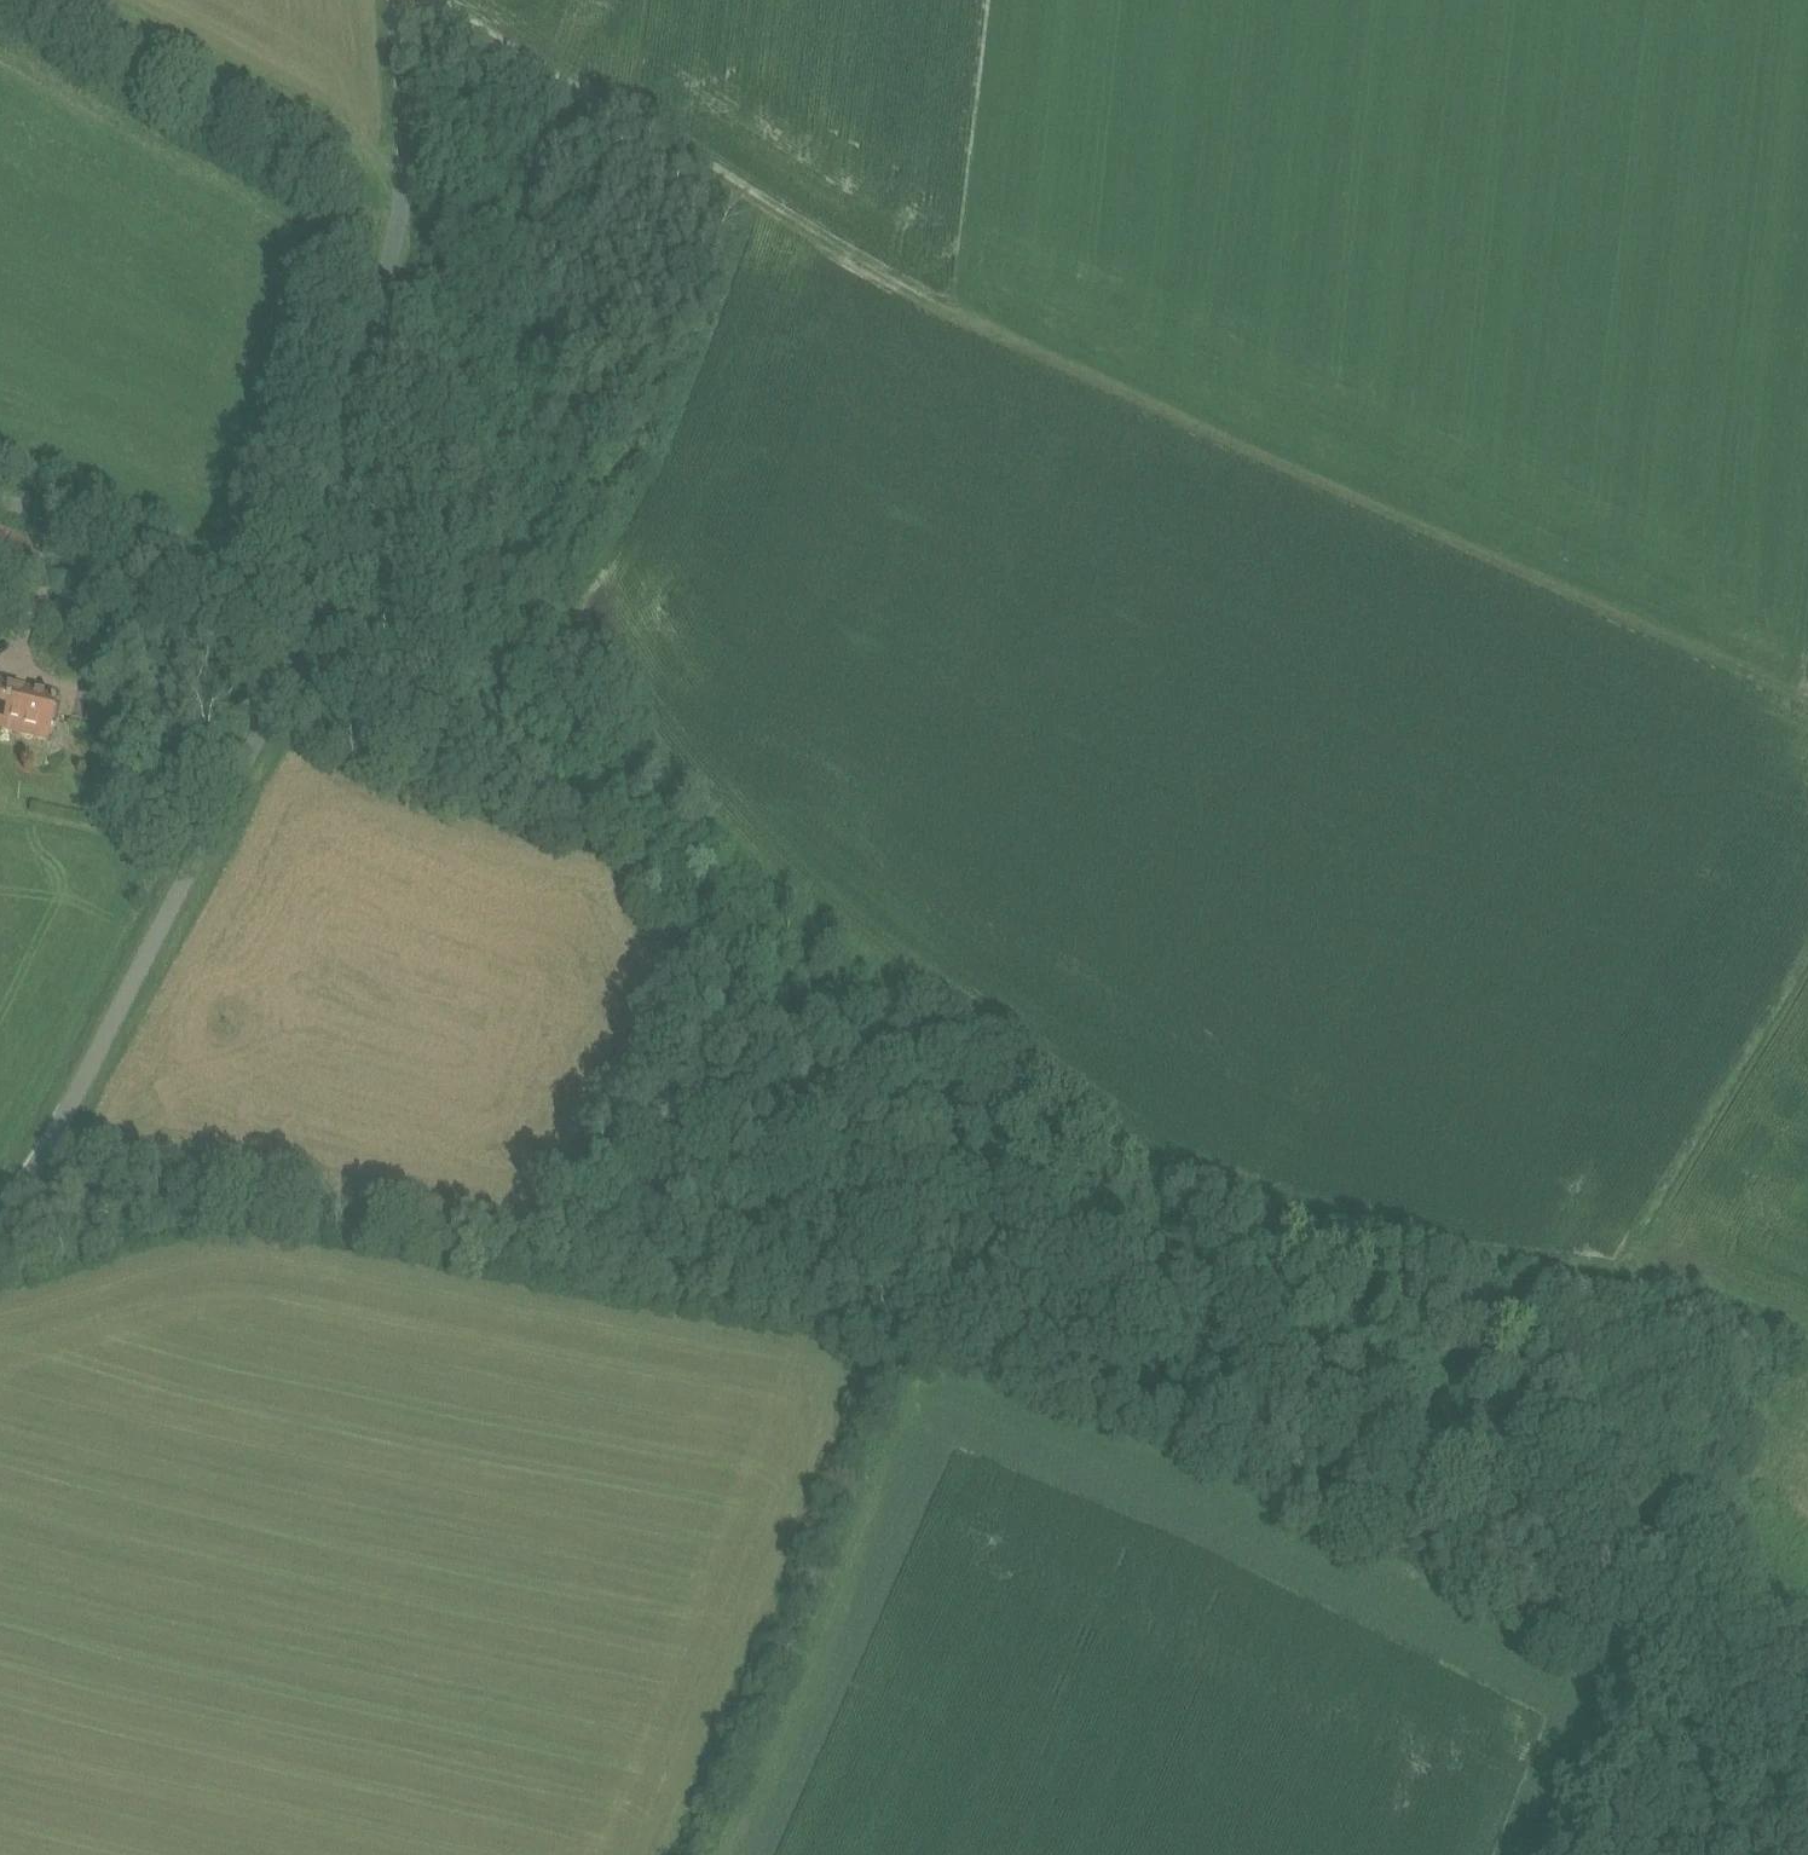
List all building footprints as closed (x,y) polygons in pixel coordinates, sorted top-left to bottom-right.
[(59,697),(27,690),(27,692),(0,686),(0,727),(49,738),(59,697)]
